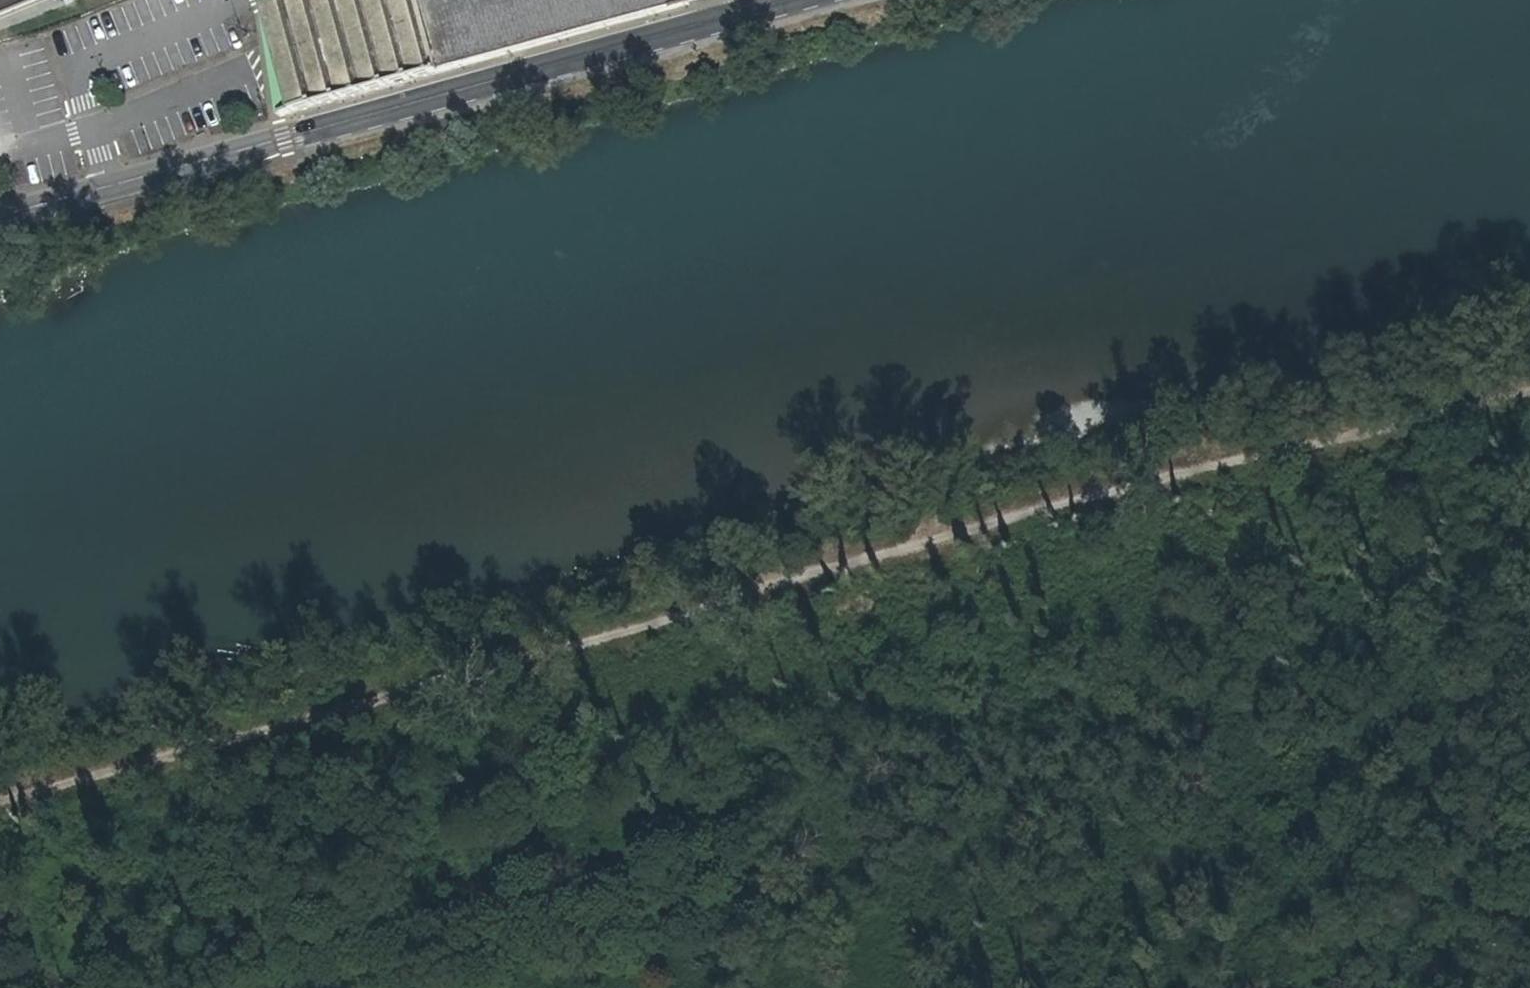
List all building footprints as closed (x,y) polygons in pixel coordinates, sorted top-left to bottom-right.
[(263,5),(281,117),(708,0),(281,0),(263,5)]
